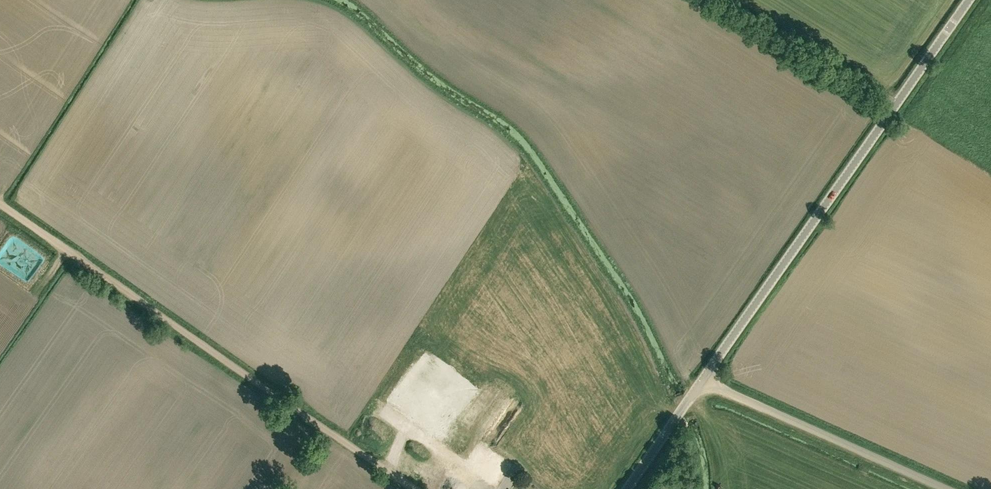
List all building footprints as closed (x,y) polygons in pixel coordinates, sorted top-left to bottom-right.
[(491,425),(505,404),(500,400),(486,421),(491,425)]
